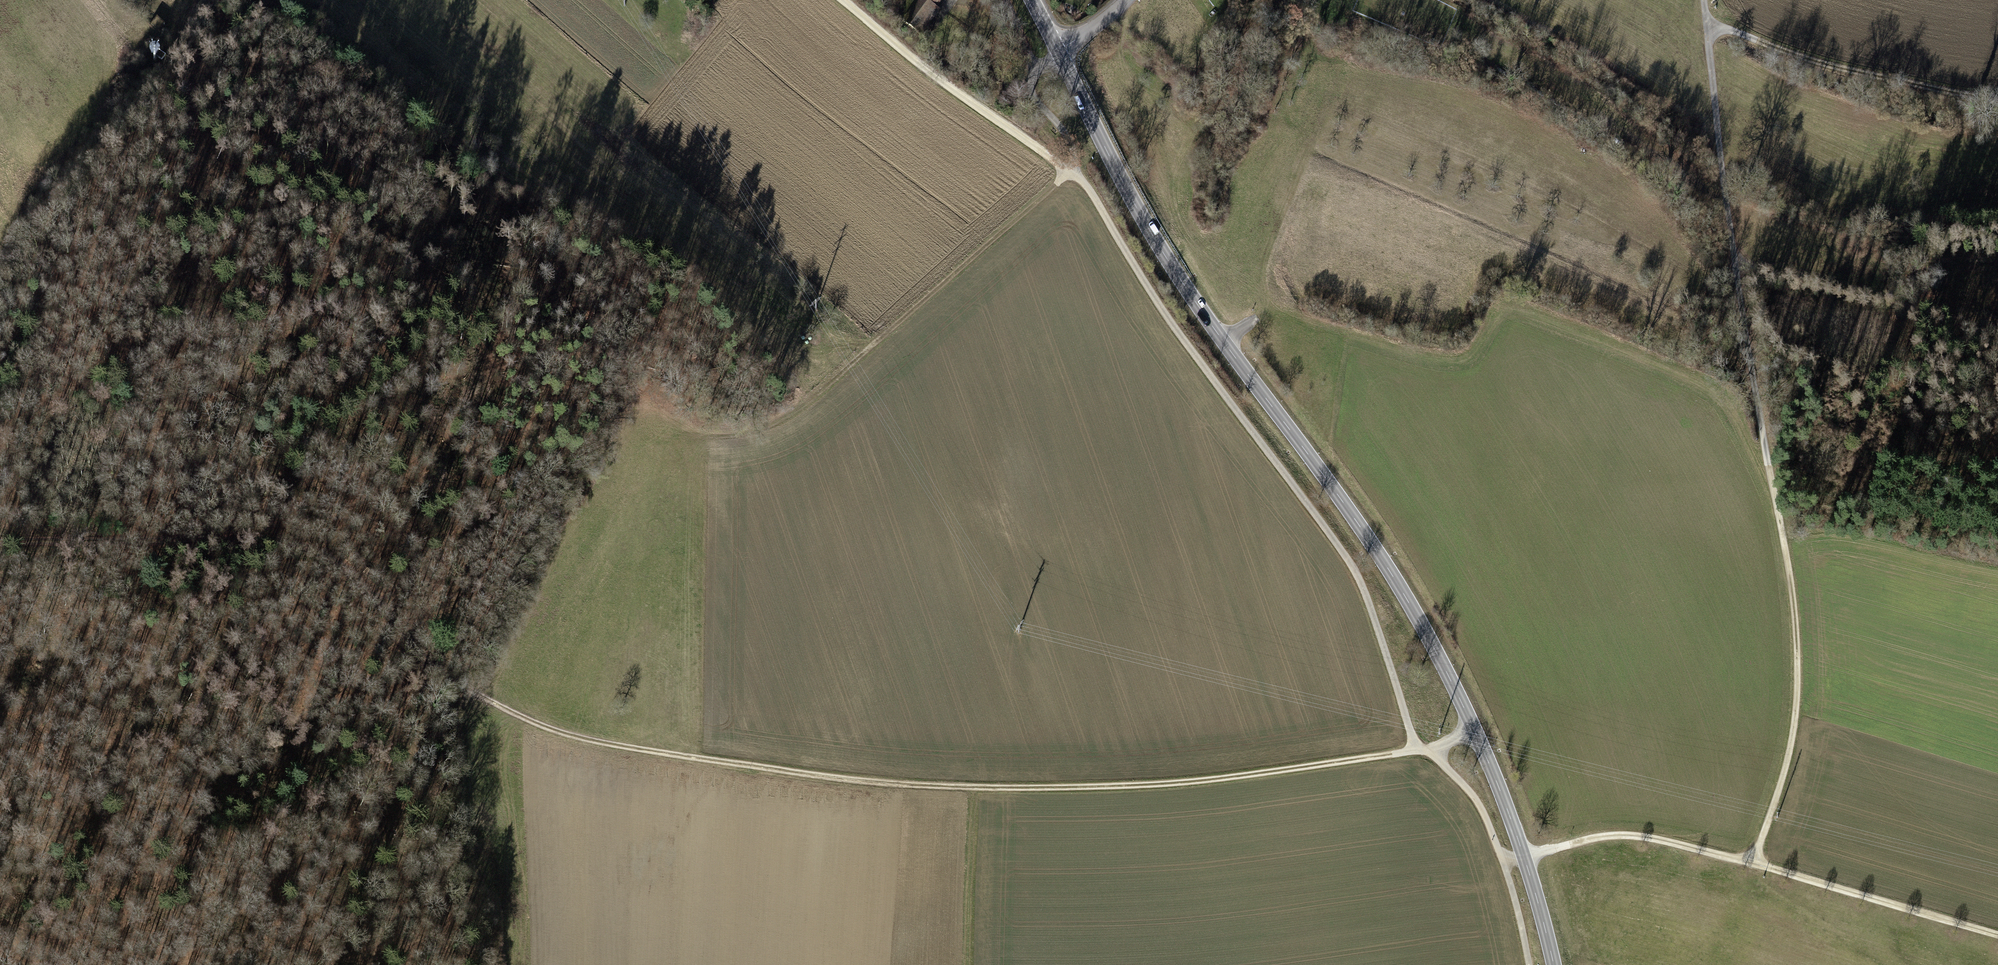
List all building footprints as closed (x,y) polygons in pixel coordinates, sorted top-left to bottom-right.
[(920,1),(904,23),(922,37),(941,11),(937,8),(943,0),(918,0),(920,1)] [(158,29),(166,22),(160,15),(152,22),(158,29)]
